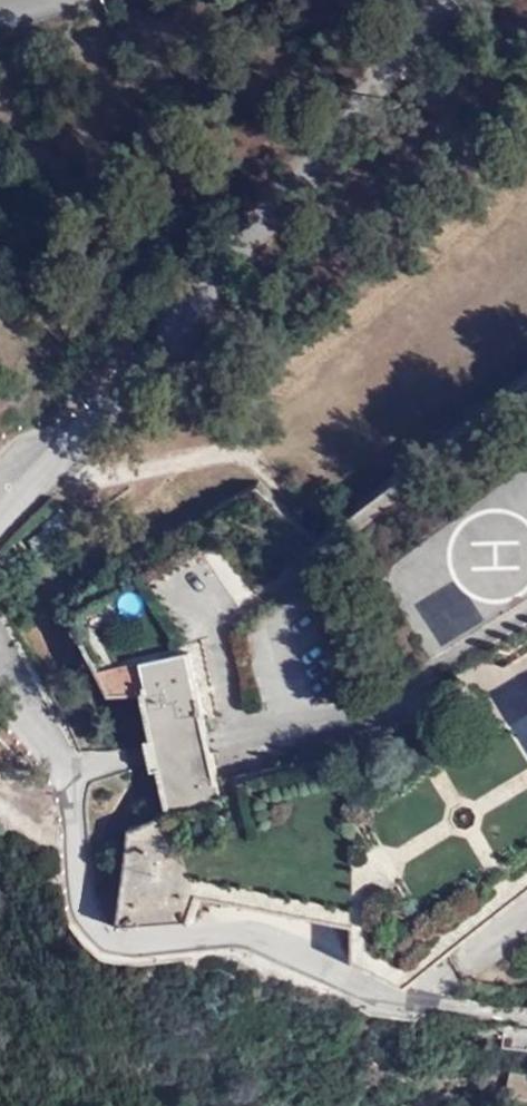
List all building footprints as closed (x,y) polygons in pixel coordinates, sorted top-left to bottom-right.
[(54,593),(105,698),(136,697),(163,817),(126,834),(114,928),(185,923),(192,896),(349,931),(349,964),(402,988),(526,890),(526,384),(312,549),(255,486),(54,593)] [(507,1026),(507,1046),(526,1046),(526,1025),(507,1026)] [(515,1072),(513,1093),(526,1094),(526,1073),(515,1072)]
